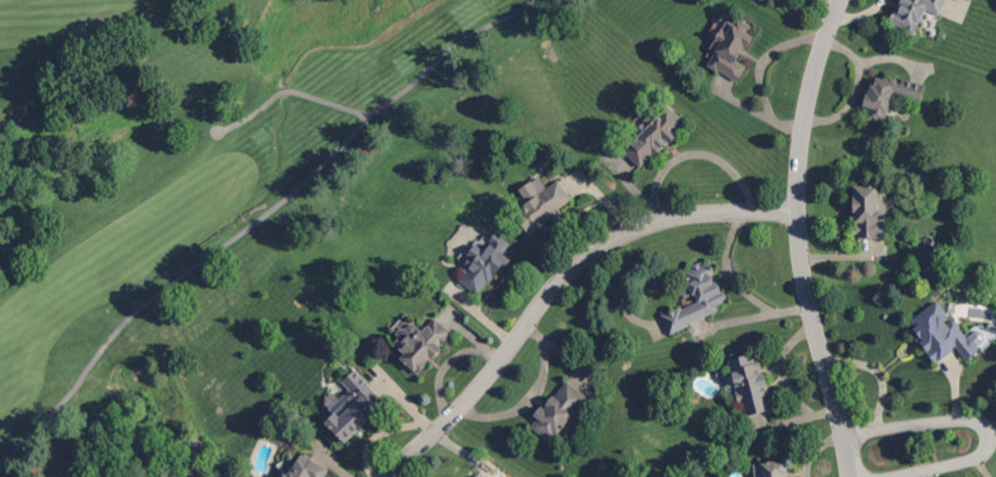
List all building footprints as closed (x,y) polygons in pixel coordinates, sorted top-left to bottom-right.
[(900,2),(901,0),(946,0),(941,14),(941,15),(940,15),(938,14),(937,14),(927,10),(921,23),(921,24),(916,35),(905,30),(906,28),(892,22),(897,9),(899,5),(900,2)] [(754,27),(750,33),(755,37),(748,47),(746,45),(744,49),(743,50),(741,52),(740,55),(737,59),(748,66),(738,81),(737,81),(737,80),(721,70),(720,70),(719,71),(714,68),(710,65),(712,61),(718,52),(713,49),(711,48),(713,45),(725,27),(725,26),(727,23),(729,20),(734,23),(738,17),(740,18),(748,23),(754,27)] [(903,84),(904,79),(911,80),(911,81),(924,84),(925,84),(926,85),(921,103),(912,100),(909,100),(906,99),(895,96),(894,95),(888,116),(886,123),(868,118),(868,117),(871,107),(868,107),(864,105),(867,95),(867,94),(869,95),(870,95),(871,92),(871,90),(872,86),(873,85),(876,86),(879,77),(891,81),(900,83),(903,84)] [(687,124),(686,126),(687,126),(681,132),(679,131),(677,134),(679,137),(671,144),(671,145),(670,143),(666,146),(664,145),(662,147),(665,150),(656,159),(653,156),(652,157),(653,157),(641,169),(640,167),(625,152),(629,148),(636,141),(641,136),(636,131),(646,121),(654,113),(658,117),(669,106),(687,124)] [(541,194),(560,181),(561,183),(565,189),(572,199),(573,201),(560,210),(562,213),(552,220),(551,218),(546,222),(547,225),(546,226),(543,228),(543,229),(531,237),(513,212),(516,210),(528,202),(524,197),(520,191),(533,182),(541,194)] [(879,191),(887,191),(887,192),(887,218),(888,239),(875,239),(862,239),(858,239),(858,235),(857,235),(857,226),(858,226),(858,224),(856,224),(856,214),(855,214),(855,210),(855,207),(855,203),(854,201),(854,197),(856,197),(856,188),(879,187),(879,191)] [(512,259),(505,269),(502,266),(500,269),(498,271),(498,272),(497,273),(487,287),(481,295),(478,294),(478,293),(472,289),(470,287),(468,286),(461,280),(460,280),(466,273),(464,271),(467,265),(468,264),(469,263),(474,256),(478,258),(491,240),(497,232),(503,236),(507,240),(512,243),(505,254),(512,259)] [(716,274),(714,275),(715,278),(716,280),(717,281),(718,284),(721,291),(723,290),(728,302),(718,307),(720,312),(706,318),(689,325),(690,328),(689,328),(671,336),(670,335),(663,317),(662,316),(682,308),(683,310),(690,307),(700,303),(700,300),(698,301),(695,295),(685,300),(685,299),(679,286),(685,284),(690,282),(687,274),(695,270),(693,267),(700,264),(702,267),(711,263),(716,274)] [(948,326),(953,321),(957,322),(962,327),(961,330),(968,338),(969,337),(979,349),(977,351),(977,352),(967,361),(956,349),(952,353),(940,363),(937,366),(935,363),(934,364),(928,355),(929,355),(927,352),(929,351),(925,345),(922,347),(921,346),(920,344),(919,342),(917,340),(922,335),(913,323),(939,301),(949,315),(944,320),(948,326)] [(452,332),(453,332),(454,333),(434,357),(431,354),(430,355),(429,357),(428,358),(427,359),(430,362),(420,373),(409,363),(403,358),(407,353),(396,344),(403,336),(405,333),(413,323),(414,322),(420,328),(425,331),(436,318),(437,319),(438,320),(452,332)] [(754,359),(757,358),(761,357),(764,369),(764,370),(762,371),(761,371),(762,374),(764,374),(767,373),(768,374),(770,384),(768,385),(768,386),(769,388),(770,394),(767,395),(771,410),(769,411),(749,416),(748,416),(747,413),(744,402),(740,403),(739,400),(737,395),(737,394),(737,392),(738,392),(738,389),(737,388),(734,374),(733,371),(730,362),(730,359),(735,358),(752,353),(754,359)] [(375,410),(374,409),(368,415),(372,420),(362,430),(356,436),(347,445),(326,423),(327,422),(336,414),(331,409),(349,391),(350,389),(344,383),(357,370),(364,377),(372,385),(371,386),(380,396),(385,400),(375,410)] [(587,396),(588,397),(588,398),(579,409),(578,411),(560,433),(560,434),(552,443),(533,427),(540,418),(536,415),(542,407),(543,406),(546,409),(547,407),(548,406),(547,404),(555,395),(556,396),(568,381),(569,382),(570,383),(587,396)] [(330,470),(326,476),(284,476),(286,473),(290,475),(292,471),(293,468),(294,468),(296,469),(297,466),(298,463),(301,457),(302,455),(312,460),(313,461),(324,466),(326,467),(327,468),(329,468),(330,469),(330,470)] [(791,476),(792,476),(756,476),(755,472),(754,465),(768,463),(786,461),(788,460),(789,473),(789,474),(791,473),(791,474),(791,476)]
